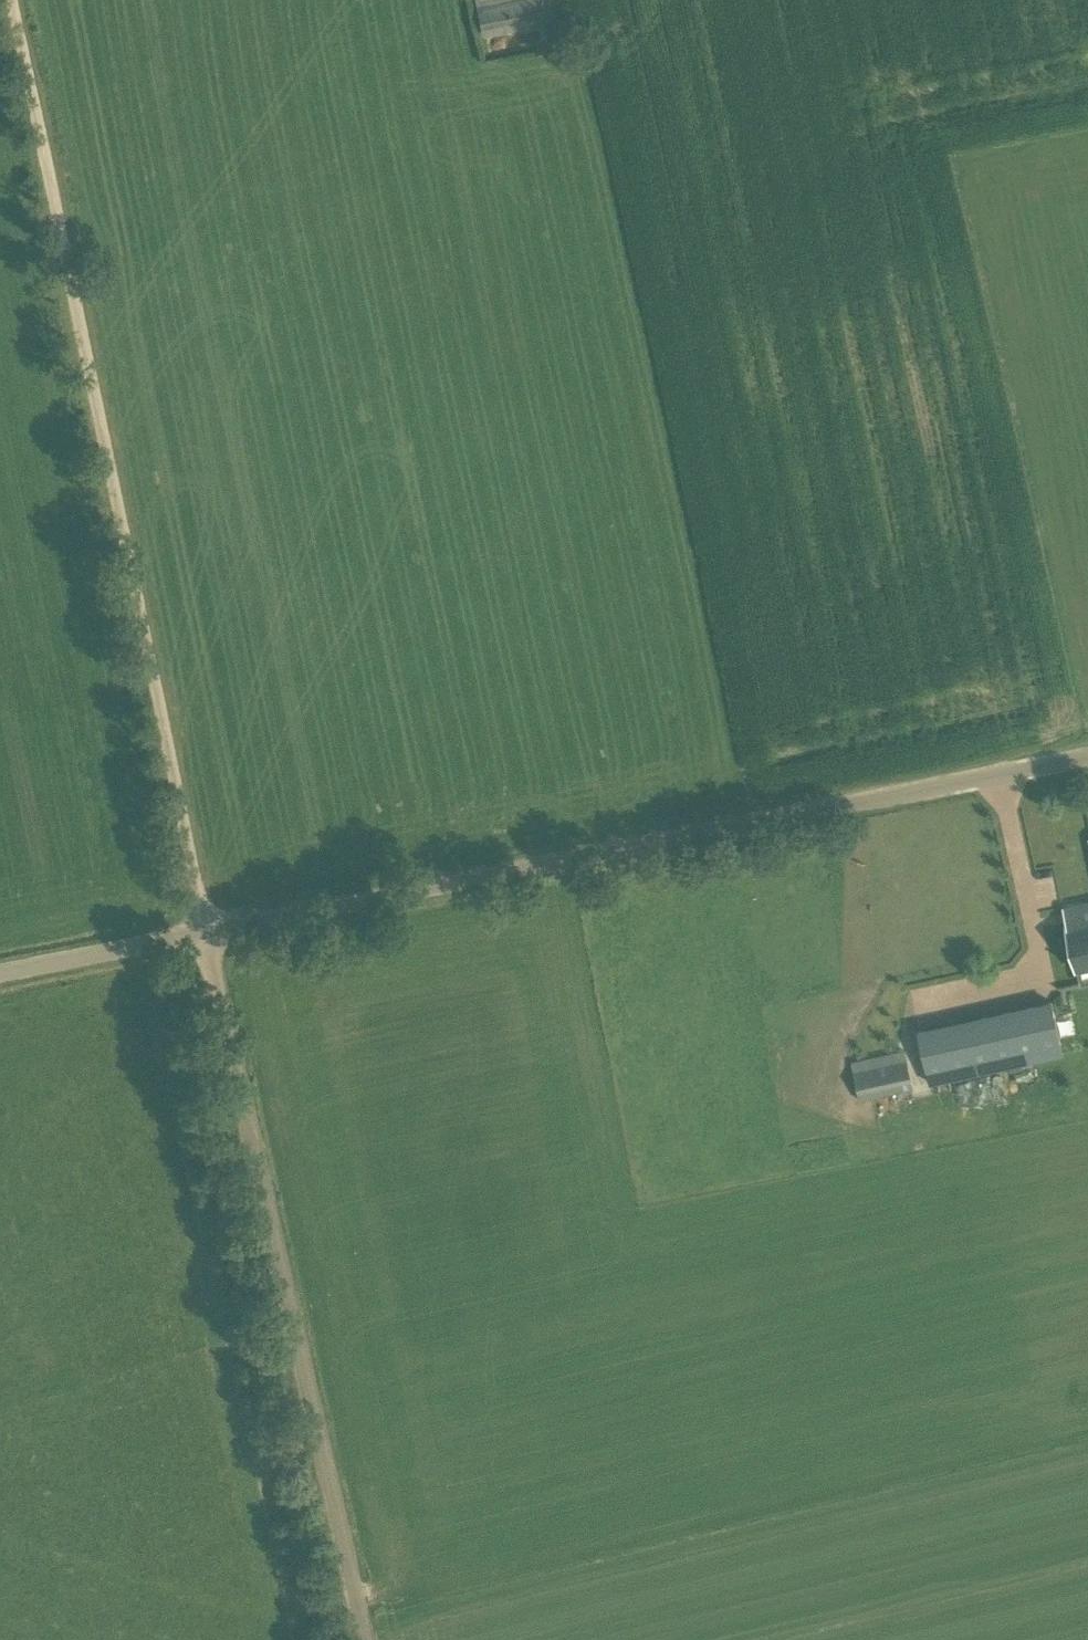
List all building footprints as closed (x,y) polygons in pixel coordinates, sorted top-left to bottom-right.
[(485,34),(544,22),(540,0),(478,0),(485,34)] [(1065,909),(1082,985),(1087,983),(1087,904),(1065,909)] [(931,1082),(1063,1053),(1052,1001),(920,1030),(931,1082)] [(860,1099),(913,1088),(905,1051),(852,1062),(860,1099)]
